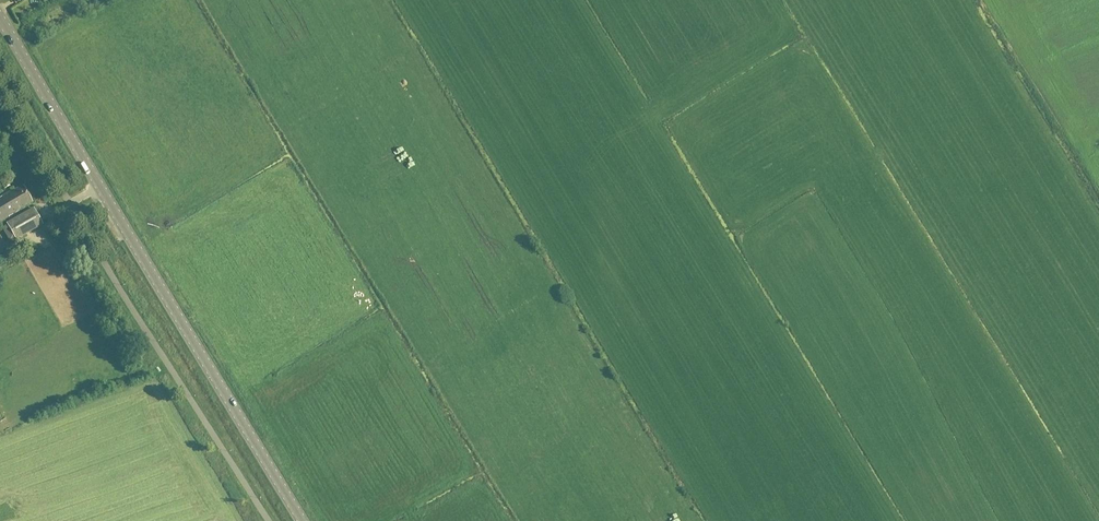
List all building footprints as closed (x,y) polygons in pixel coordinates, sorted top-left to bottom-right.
[(3,190),(9,186),(5,179),(0,182),(0,184),(3,190)] [(0,197),(0,221),(8,217),(8,216),(32,202),(22,186),(9,193),(9,192),(0,197)] [(6,224),(15,239),(42,224),(33,209),(6,224)]
